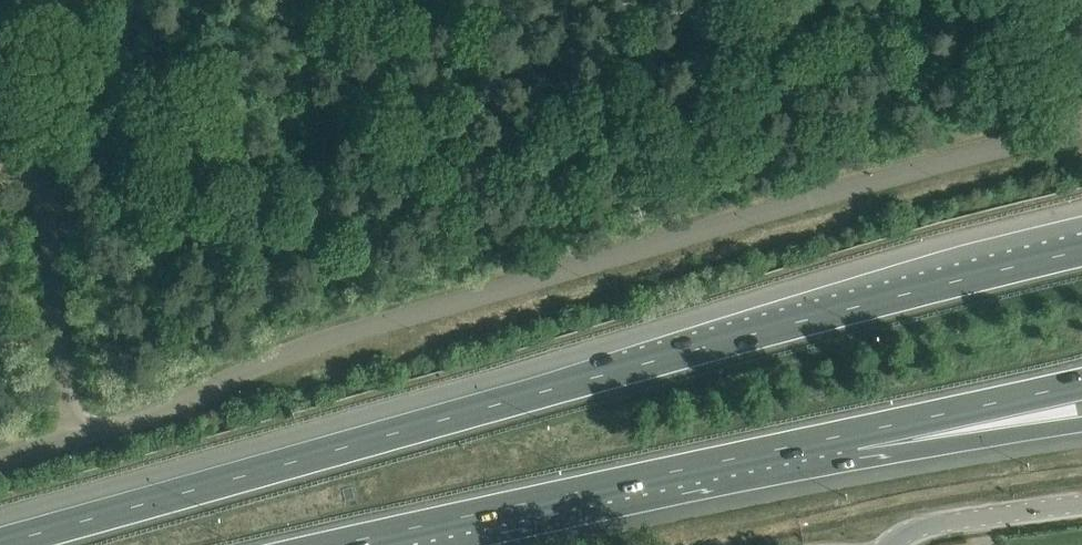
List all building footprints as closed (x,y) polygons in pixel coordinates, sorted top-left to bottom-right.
[(60,117),(49,118),(50,129),(61,128),(60,117)]
